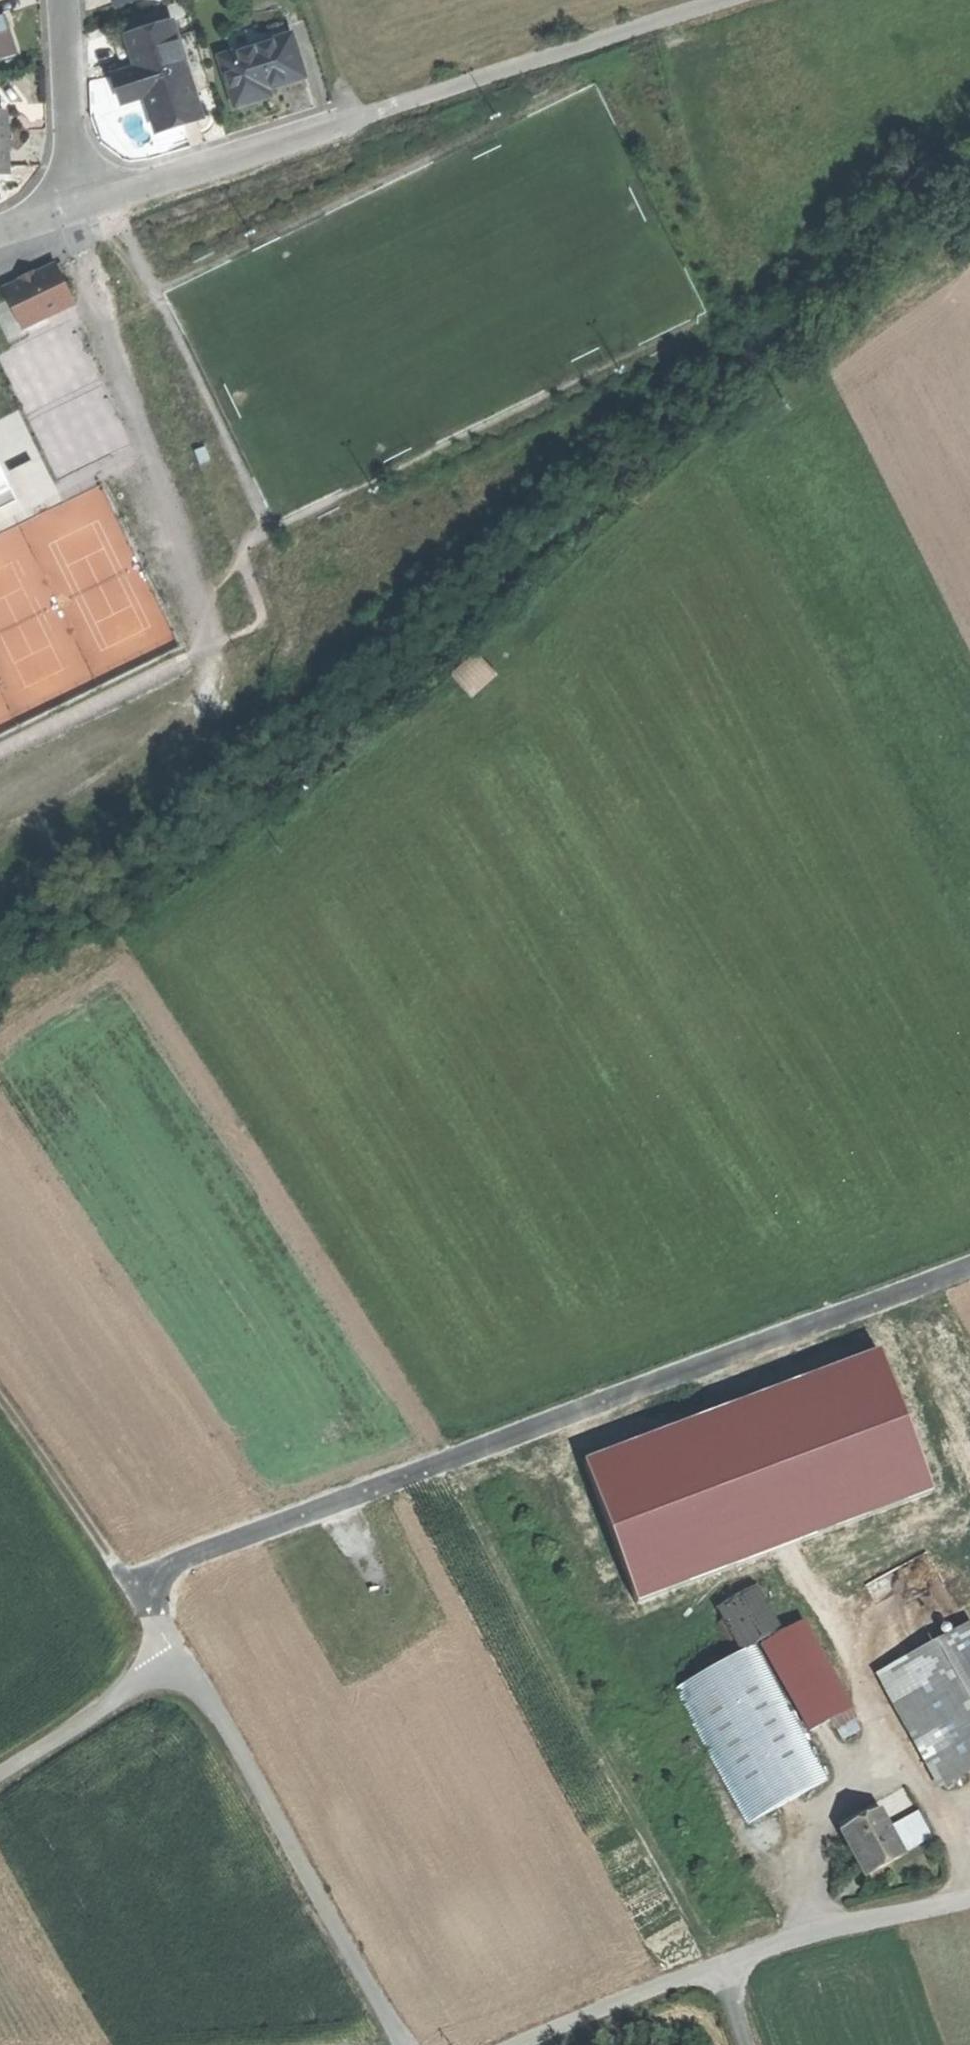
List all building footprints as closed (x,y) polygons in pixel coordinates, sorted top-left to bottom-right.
[(18,57),(7,24),(2,26),(0,21),(0,63),(18,57)] [(173,22),(127,37),(137,69),(114,76),(118,89),(123,105),(146,99),(157,132),(203,118),(173,22)] [(292,37),(222,59),(238,107),(270,96),(268,89),(289,83),(305,77),(292,37)] [(0,111),(0,167),(9,166),(8,133),(7,110),(0,111)] [(62,261),(2,290),(22,331),(80,304),(62,261)] [(21,502),(0,461),(0,512),(21,502)] [(457,672),(479,696),(504,673),(482,649),(457,672)] [(655,1405),(616,1426),(743,1654),(762,1643),(782,1633),(655,1405)] [(802,1622),(782,1633),(762,1643),(812,1733),(851,1710),(802,1622)] [(877,1676),(940,1789),(969,1773),(969,1625),(877,1676)] [(735,1657),(676,1689),(748,1823),(809,1792),(735,1657)] [(876,1804),(863,1810),(870,1820),(850,1827),(841,1832),(865,1873),(903,1854),(876,1804)] [(836,1823),(841,1832),(850,1827),(870,1820),(863,1810),(845,1818),(836,1823)]
